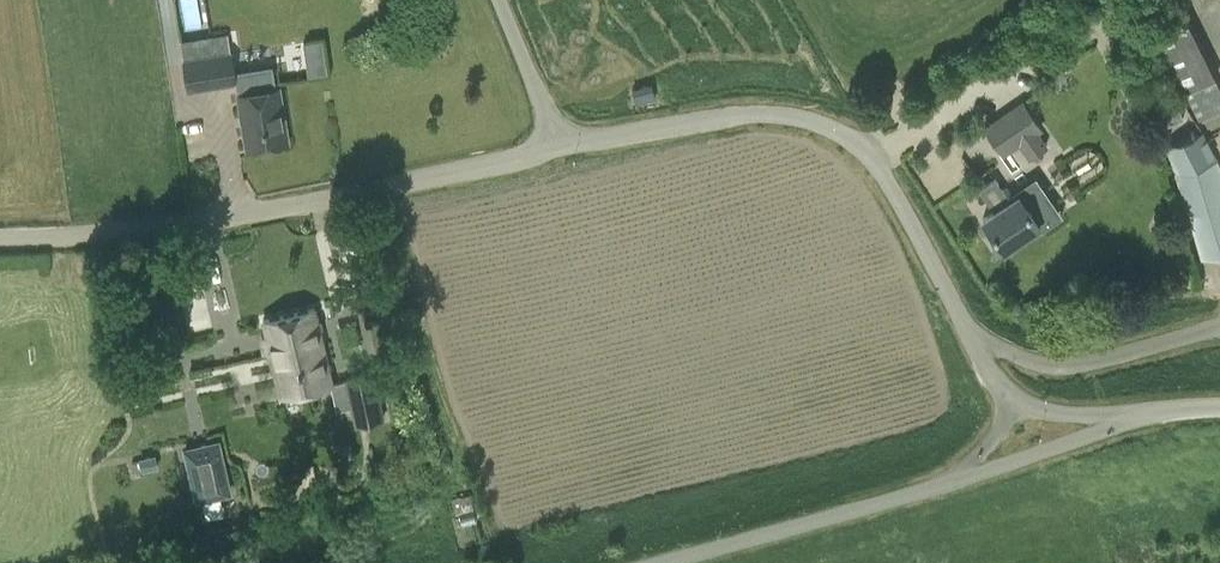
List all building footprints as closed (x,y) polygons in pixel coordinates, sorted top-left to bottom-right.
[(1180,96),(1186,93),(1200,121),(1219,111),(1219,85),(1216,77),(1219,75),(1219,73),(1192,19),(1151,40),(1180,96)] [(189,92),(238,84),(233,51),(232,51),(229,33),(182,41),(185,59),(183,59),(189,92)] [(310,75),(330,70),(323,35),(302,39),(310,75)] [(637,103),(655,97),(652,84),(633,89),(637,103)] [(239,93),(248,148),(289,142),(279,86),(239,93)] [(1024,100),(984,127),(1004,157),(1021,145),(1030,160),(1050,146),(1041,132),(1045,129),(1024,100)] [(1177,171),(1203,258),(1219,253),(1219,170),(1217,160),(1205,132),(1166,148),(1177,171)] [(1010,198),(996,177),(980,189),(994,209),(984,216),(1004,247),(1041,222),(1019,192),(1010,198)] [(264,320),(282,395),(334,383),(316,308),(264,320)] [(386,419),(376,372),(345,378),(346,381),(338,382),(344,409),(352,407),(356,426),(386,419)] [(218,441),(183,449),(195,498),(230,490),(218,441)] [(139,472),(140,472),(158,468),(155,454),(137,458),(136,458),(139,472)]
